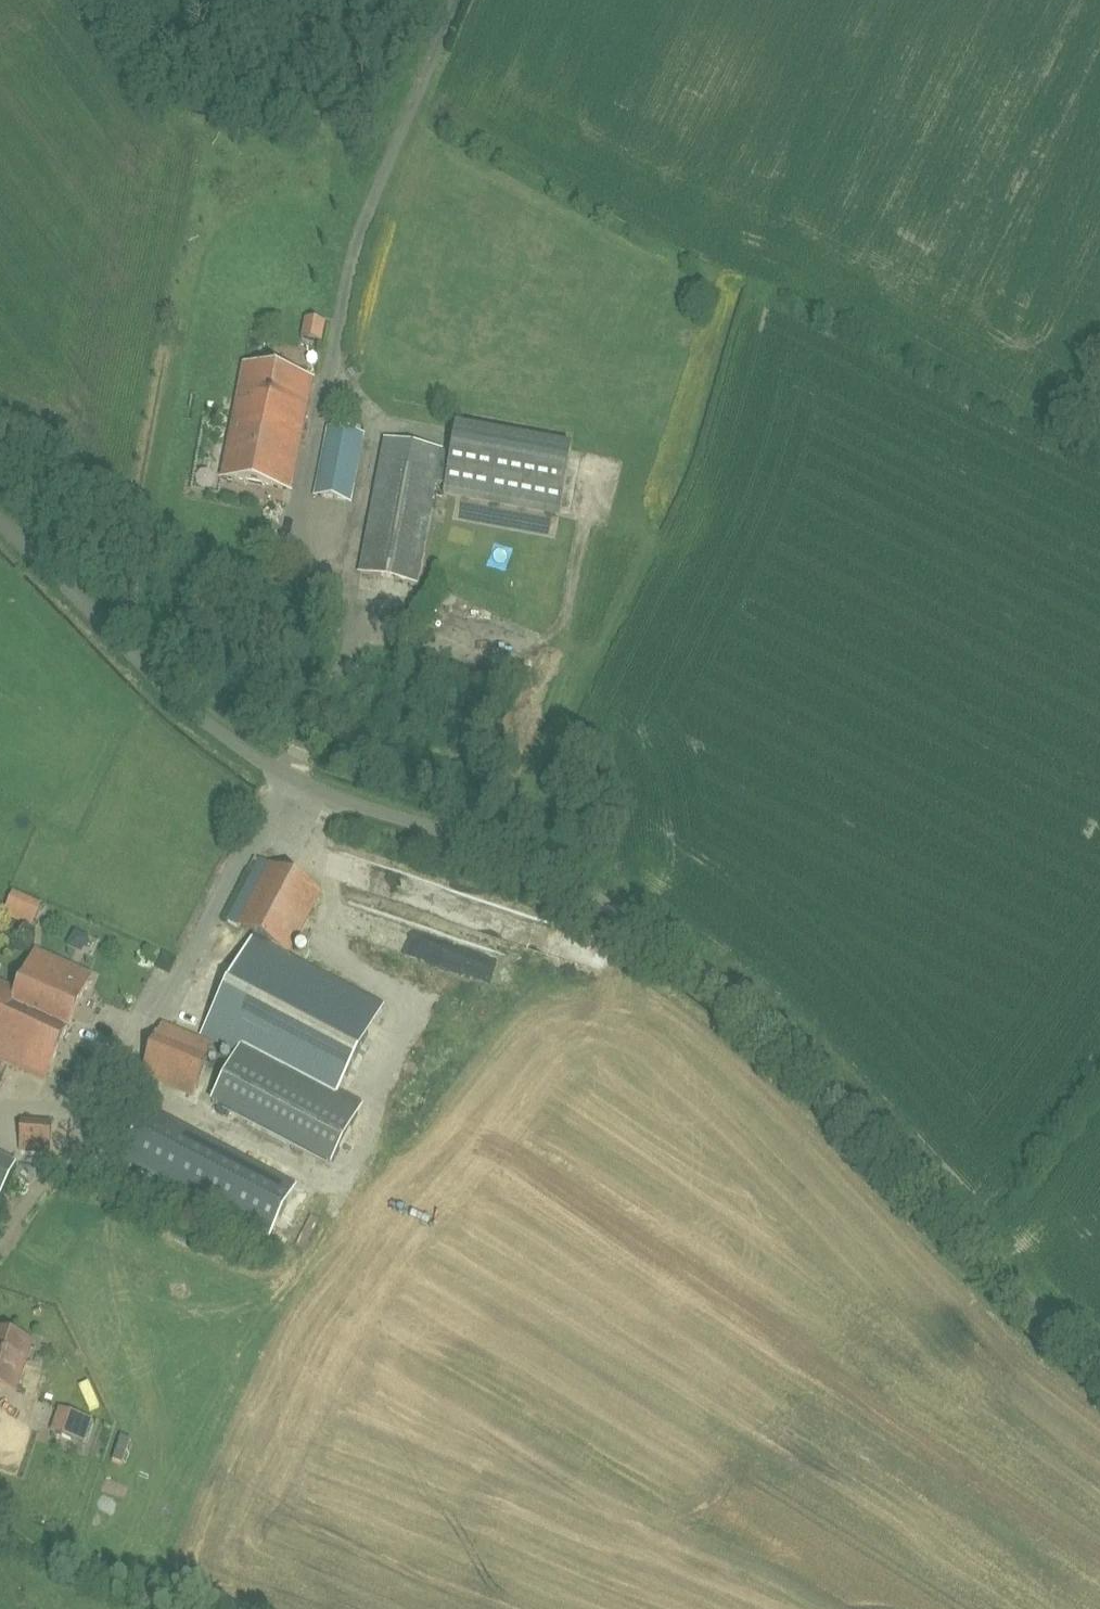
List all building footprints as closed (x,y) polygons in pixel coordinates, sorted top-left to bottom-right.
[(311,344),(324,347),(329,326),(316,323),(311,344)] [(292,491),(313,379),(243,366),(221,478),(292,491)] [(558,516),(571,450),(456,428),(451,454),(440,452),(441,451),(385,441),(360,573),(416,583),(435,482),(445,484),(444,495),(558,516)] [(350,502),(362,436),(328,429),(315,495),(350,502)] [(31,929),(42,905),(13,893),(3,916),(31,929)] [(252,939),(202,1036),(236,1053),(210,1103),(331,1166),(363,1104),(338,1091),(382,1007),(252,939)] [(44,1080),(89,977),(35,952),(17,993),(23,995),(7,1031),(0,1028),(0,1060),(44,1080)] [(17,993),(0,985),(0,1028),(7,1031),(23,995),(17,993)] [(192,1095),(212,1046),(162,1025),(141,1074),(192,1095)] [(270,1235),(296,1186),(148,1109),(123,1157),(270,1235)] [(20,1150),(49,1152),(51,1125),(22,1122),(20,1150)] [(17,1166),(0,1157),(0,1199),(17,1166)] [(4,1446),(11,1427),(15,1428),(21,1410),(16,1408),(18,1404),(22,1392),(16,1390),(19,1381),(19,1380),(24,1382),(30,1363),(25,1362),(25,1361),(32,1341),(0,1331),(0,1445),(4,1446)] [(92,1420),(59,1408),(52,1430),(85,1441),(92,1420)]
